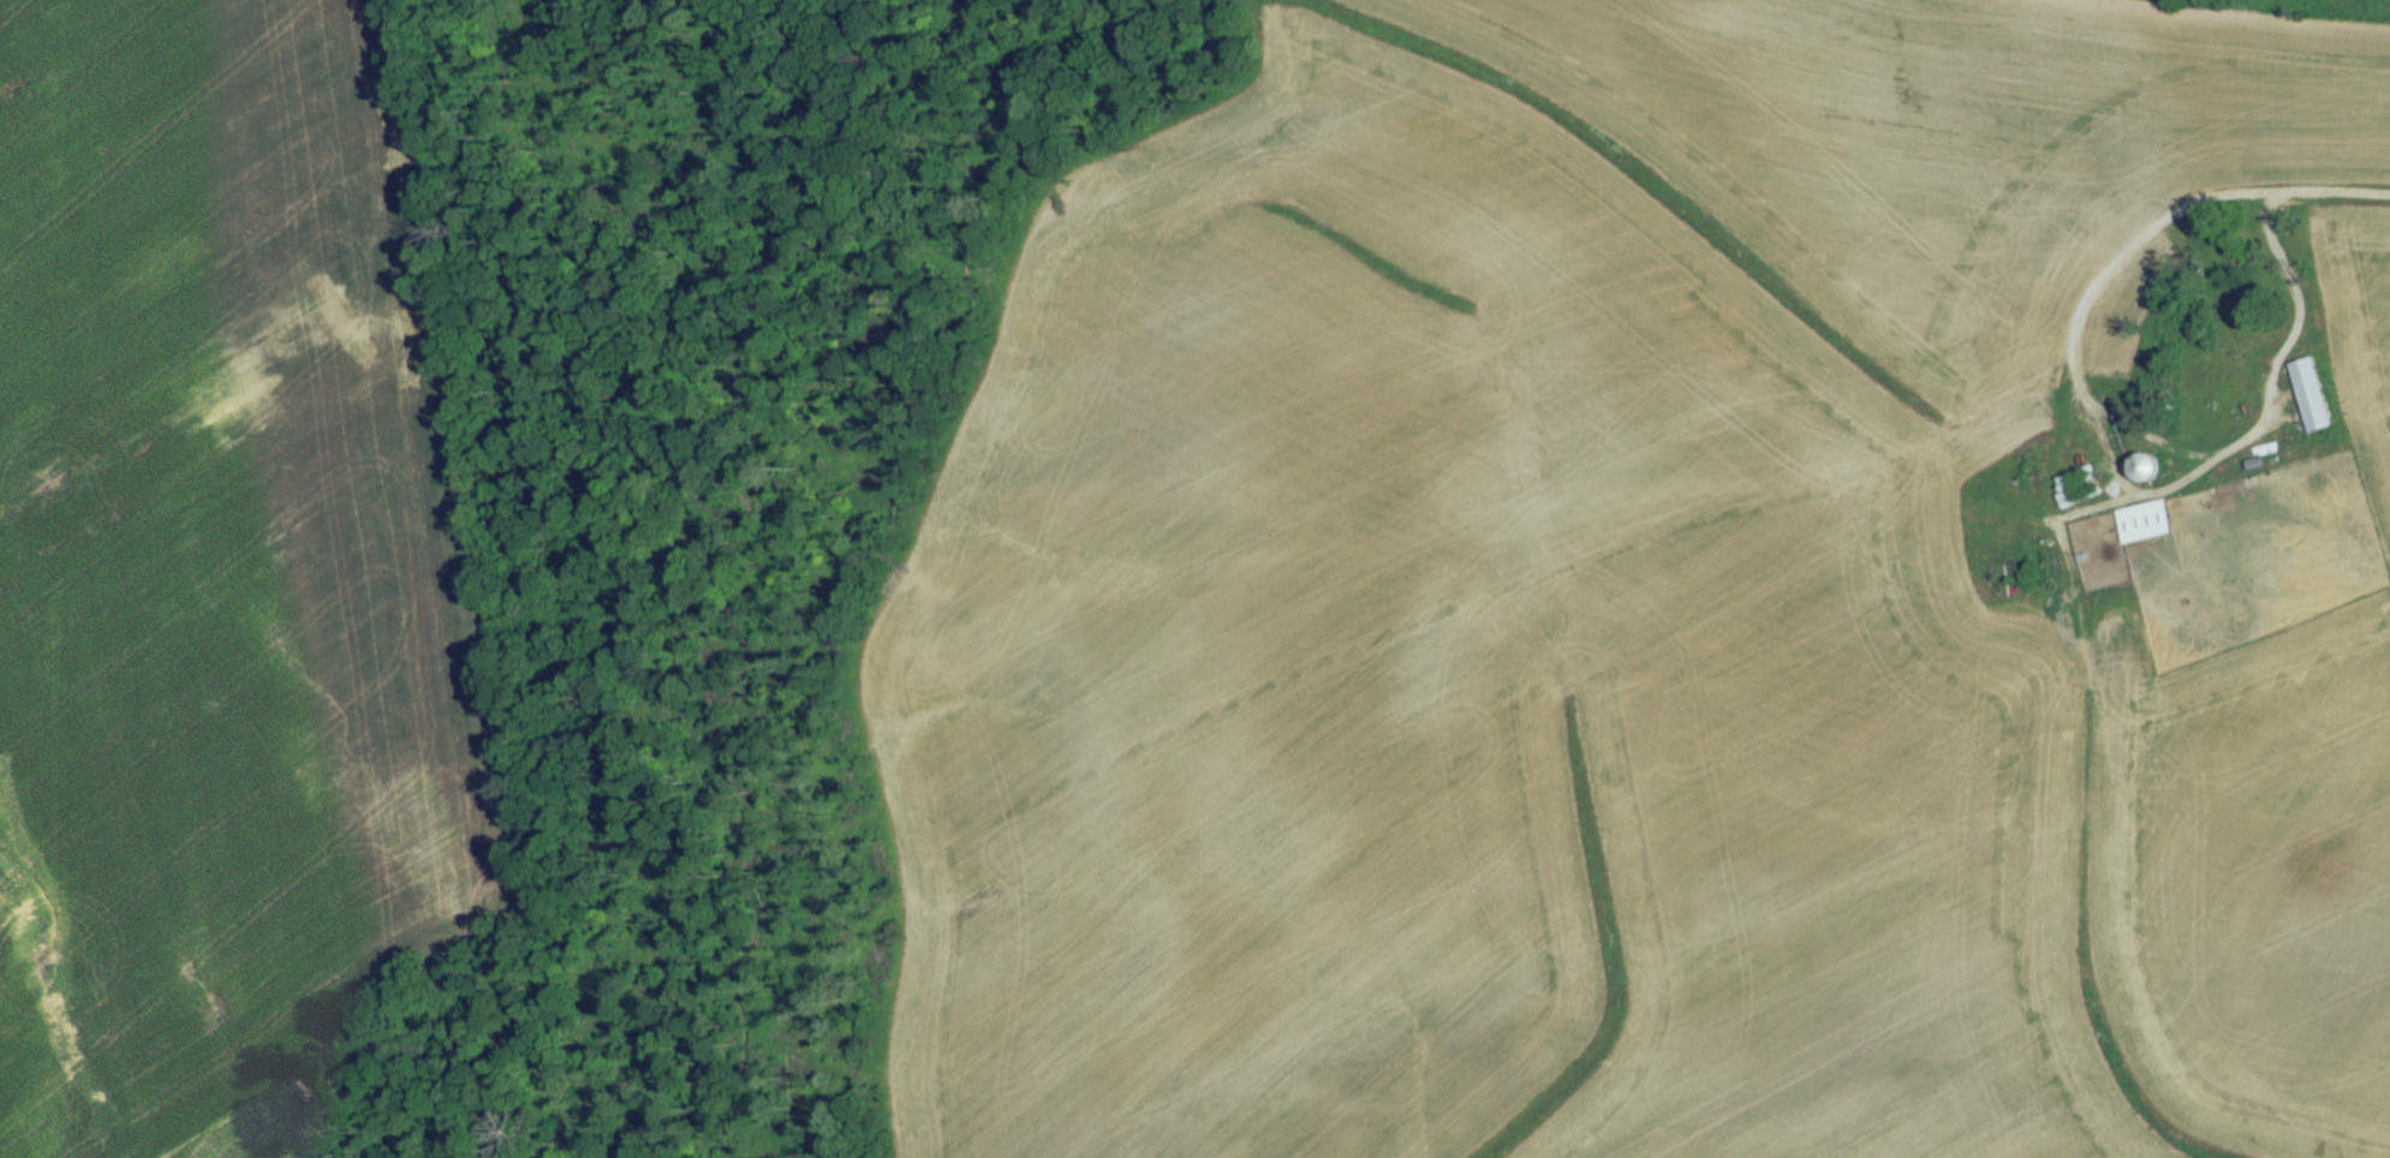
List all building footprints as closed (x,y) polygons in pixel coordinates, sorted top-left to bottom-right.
[(2314,365),(2290,370),(2306,440),(2330,434),(2314,365)] [(2170,542),(2164,508),(2115,516),(2121,551),(2170,542)]
